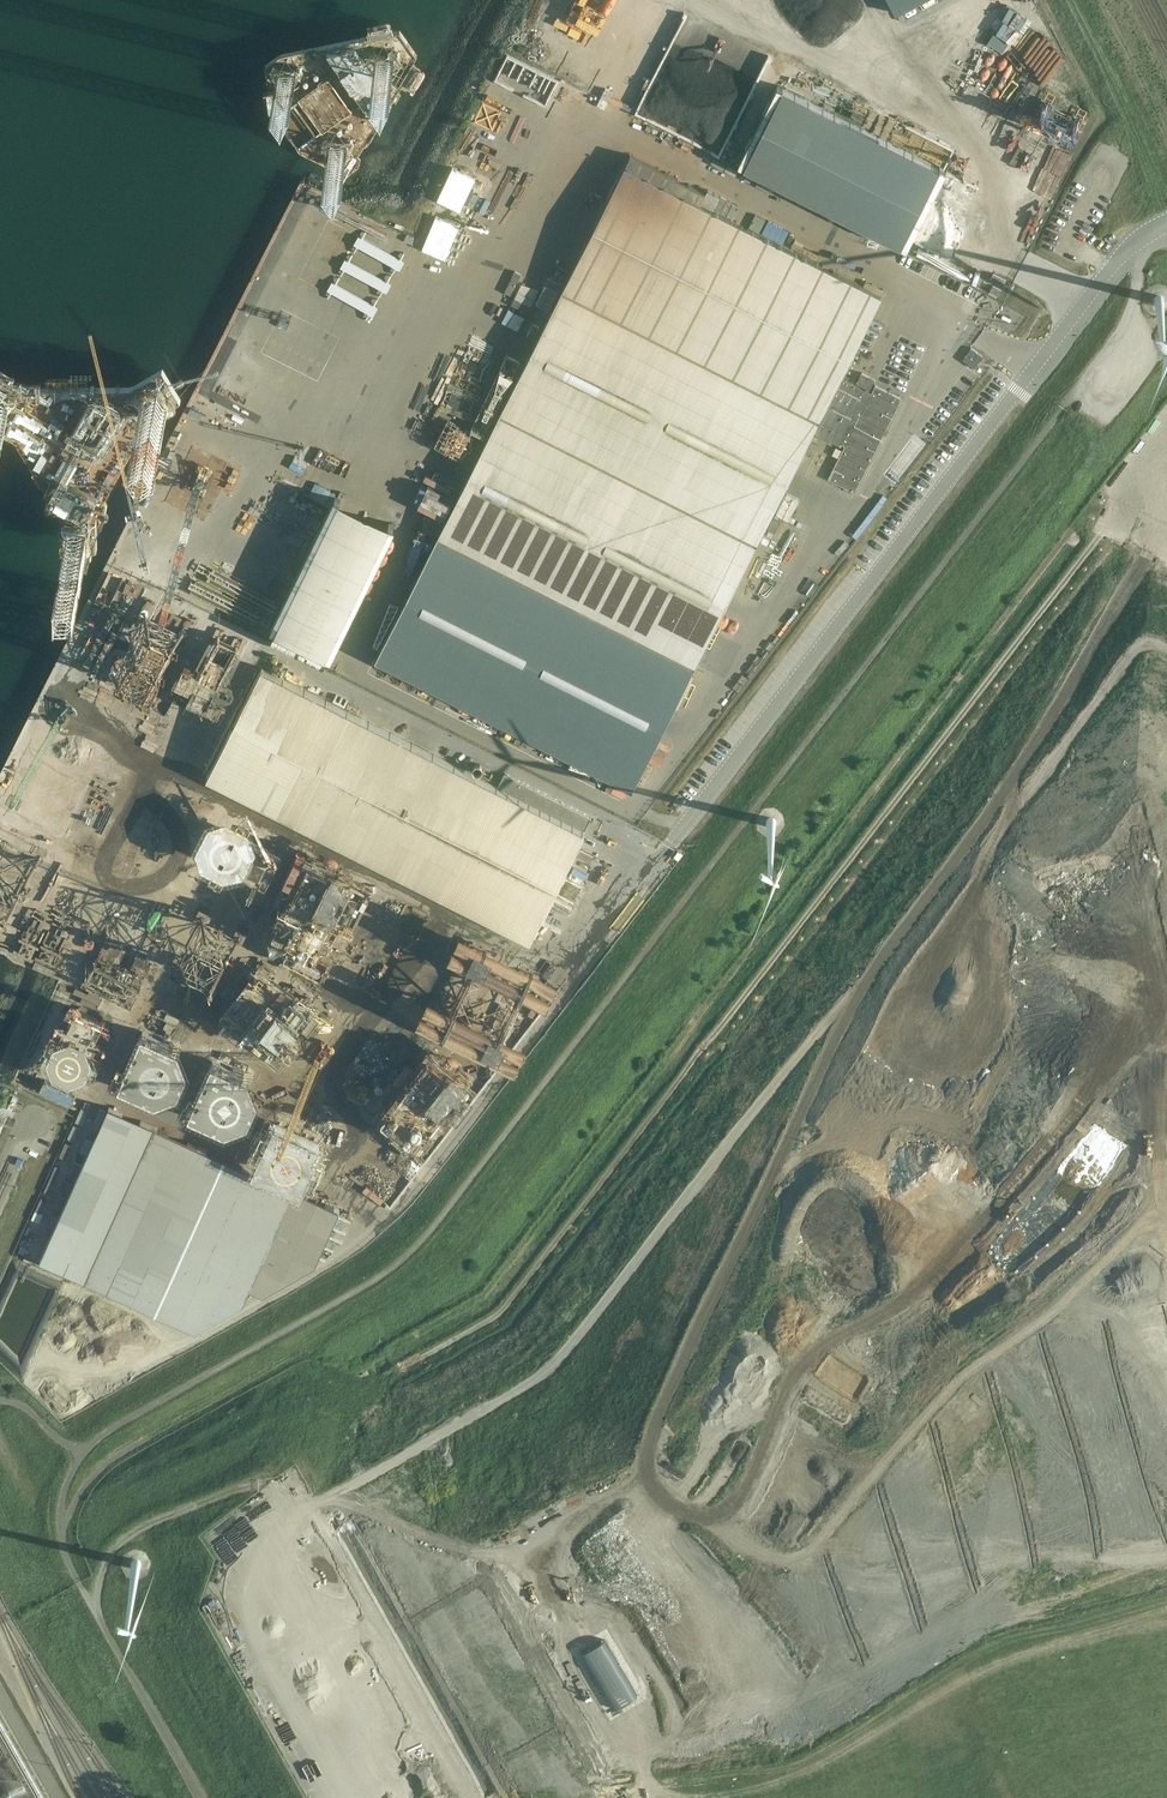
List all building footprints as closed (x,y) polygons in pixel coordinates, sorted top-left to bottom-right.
[(784,36),(796,39),(799,28),(787,25),(784,36)] [(713,63),(718,50),(723,52),(727,43),(713,38),(708,50),(704,48),(700,58),(713,63)] [(938,167),(782,88),(782,87),(777,84),(737,163),(905,247),(944,168),(939,166),(938,167)] [(492,116),(497,104),(491,102),(486,113),(492,116)] [(624,165),(562,288),(818,418),(839,377),(881,295),(624,165)] [(342,220),(346,213),(338,209),(334,216),(342,220)] [(321,212),(314,224),(327,231),(333,220),(321,212)] [(338,240),(344,230),(335,225),(329,235),(338,240)] [(818,418),(562,288),(499,411),(756,541),(813,429),(818,418)] [(980,303),(998,309),(1002,299),(983,293),(980,303)] [(1157,305),(1159,305),(1160,305),(1161,304),(1163,303),(1163,302),(1164,301),(1164,299),(1163,298),(1162,297),(1161,296),(1160,295),(1159,295),(1157,295),(1156,296),(1155,297),(1154,298),(1154,299),(1154,301),(1154,302),(1155,303),(1156,304),(1157,305)] [(904,386),(915,363),(905,358),(910,347),(897,341),(881,376),(904,386)] [(973,367),(982,356),(971,347),(962,359),(973,367)] [(869,389),(875,379),(862,372),(856,383),(866,388),(865,390),(839,377),(818,418),(813,429),(844,445),(828,478),(854,491),(901,398),(875,385),(871,393),(868,391),(869,389)] [(756,541),(499,411),(437,535),(694,664),(756,541)] [(335,495),(271,627),(274,628),(272,634),(324,659),(327,654),(330,656),(394,524),(335,495)] [(279,531),(277,537),(290,543),(293,536),(279,531)] [(632,788),(694,664),(437,535),(375,658),(632,788)] [(185,602),(210,613),(212,608),(187,597),(185,602)] [(223,620),(225,614),(214,610),(212,616),(223,620)] [(261,667),(206,775),(529,939),(591,817),(504,773),(497,786),(261,667)] [(769,827),(770,827),(772,827),(773,827),(774,826),(775,824),(776,823),(776,822),(775,820),(774,819),(773,818),(772,817),(771,817),(769,817),(768,818),(767,819),(766,820),(766,821),(765,823),(766,824),(767,825),(768,826),(769,827)] [(160,867),(156,876),(169,881),(173,872),(160,867)] [(144,880),(103,979),(126,989),(167,890),(144,880)] [(314,1148),(390,1207),(546,1006),(469,947),(314,1148)] [(1111,1033),(1114,1023),(1107,1020),(1103,1031),(1111,1033)] [(297,1100),(289,1097),(304,1062),(281,1052),(256,1109),(283,1120),(287,1110),(291,1112),(297,1100)] [(61,1113),(64,1107),(50,1102),(48,1108),(61,1113)] [(40,1259),(196,1329),(242,1303),(249,1286),(263,1293),(315,1262),(340,1208),(109,1106),(40,1259)] [(67,1167),(85,1118),(70,1113),(53,1162),(67,1167)] [(986,1446),(993,1437),(987,1432),(979,1441),(986,1446)] [(244,1502),(238,1505),(247,1522),(252,1519),(244,1502)] [(141,1564),(141,1562),(140,1560),(138,1559),(136,1559),(134,1560),(133,1561),(132,1562),(131,1564),(132,1566),(133,1568),(135,1569),(137,1569),(139,1568),(141,1566),(141,1564)] [(614,1709),(637,1695),(604,1638),(598,1642),(587,1648),(581,1651),(614,1709)] [(976,1668),(988,1675),(990,1671),(978,1664),(976,1668)]
